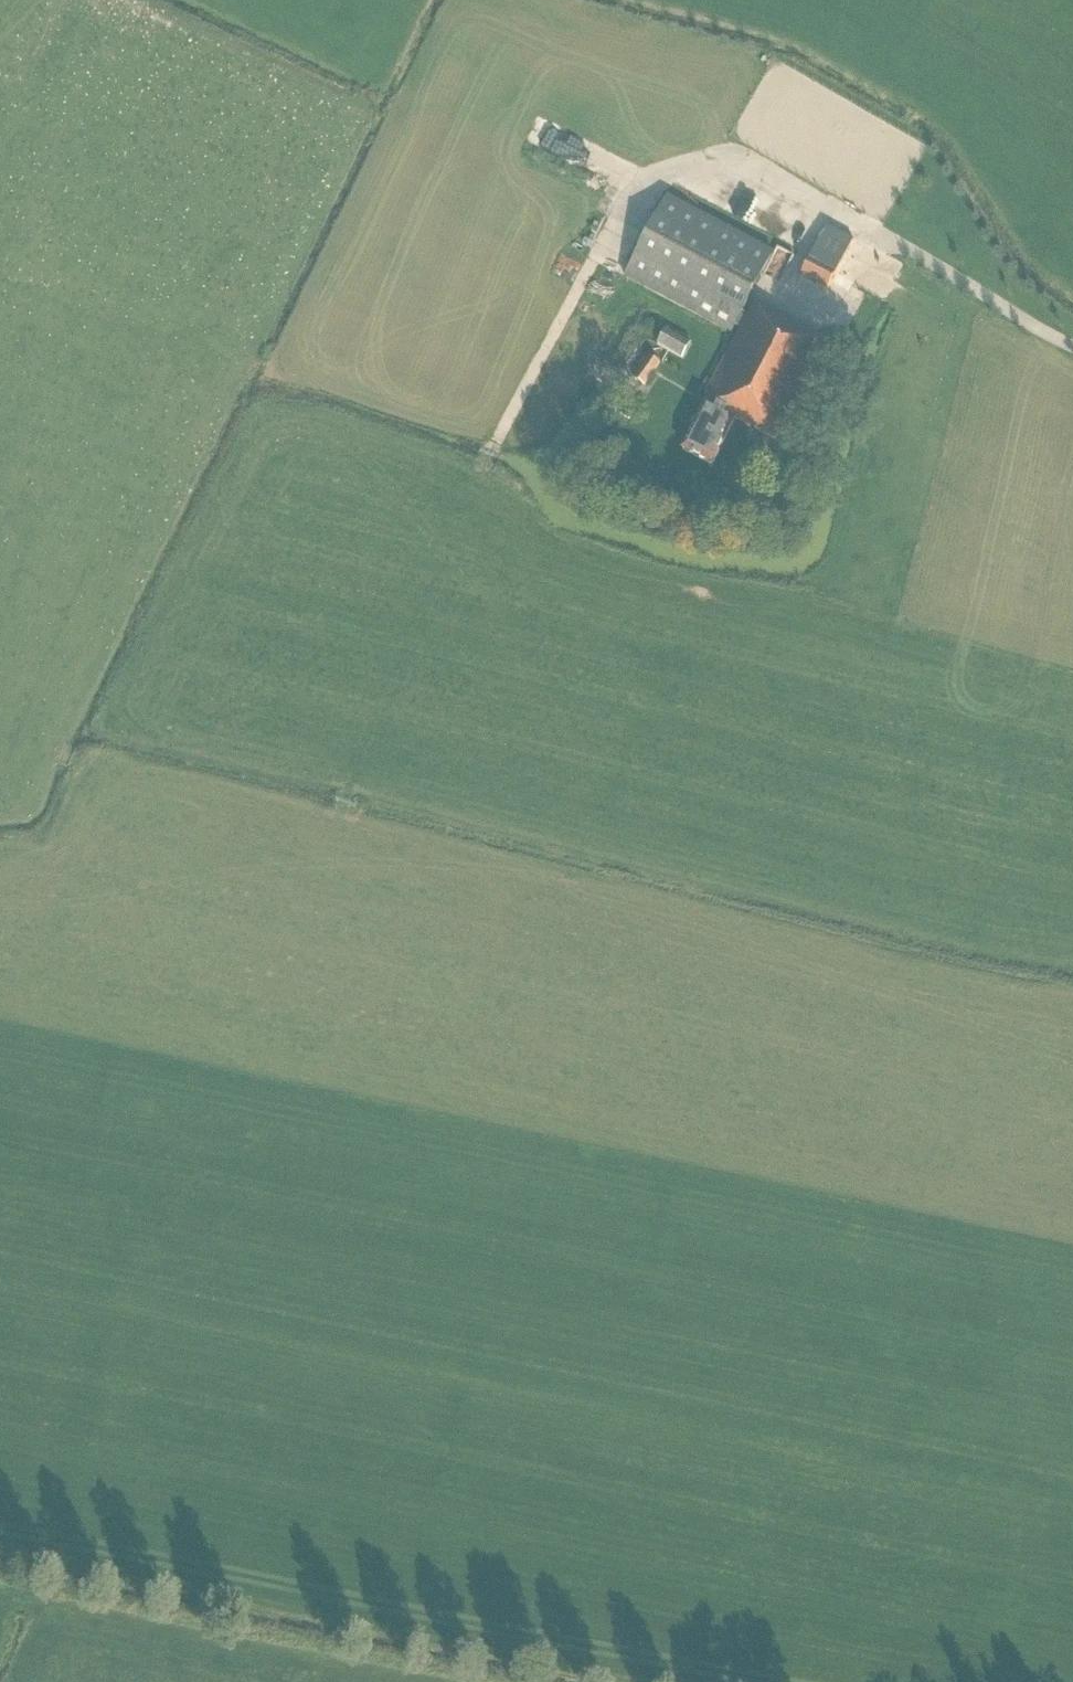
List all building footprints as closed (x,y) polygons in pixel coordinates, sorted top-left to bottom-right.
[(667,198),(625,278),(730,334),(737,321),(743,324),(746,318),(740,315),(772,254),(667,198)] [(827,292),(853,242),(825,227),(799,277),(827,292)] [(754,303),(746,318),(743,324),(704,396),(709,398),(681,451),(711,466),(734,420),(774,440),(825,345),(807,335),(809,332),(754,303)] [(681,359),(690,345),(665,331),(656,345),(681,359)] [(643,387),(658,365),(634,348),(618,371),(643,387)]
